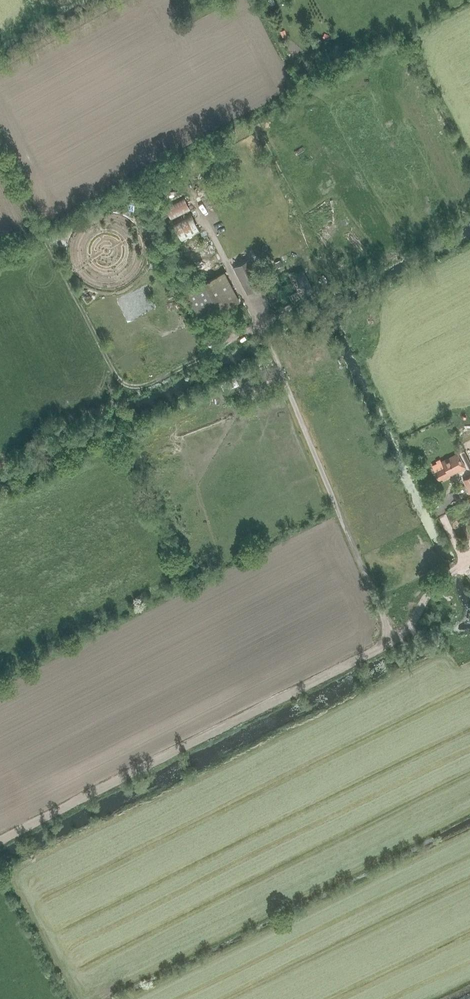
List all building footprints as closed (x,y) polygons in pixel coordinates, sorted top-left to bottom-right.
[(184,196),(164,205),(171,220),(191,210),(184,196)] [(191,212),(172,222),(182,241),(201,232),(191,212)] [(193,250),(190,252),(201,275),(213,269),(202,246),(198,248),(195,247),(193,250)] [(280,259),(274,262),(277,267),(283,264),(280,259)] [(301,294),(313,288),(303,270),(296,274),(295,272),(292,273),(264,287),(251,262),(235,269),(249,295),(260,289),(261,291),(263,290),(275,312),(303,297),(301,294)] [(224,272),(184,292),(200,322),(239,301),(224,272)] [(458,473),(466,469),(458,453),(442,461),(444,466),(435,472),(439,480),(442,478),(443,481),(450,477),(450,475),(457,471),(458,473)]
